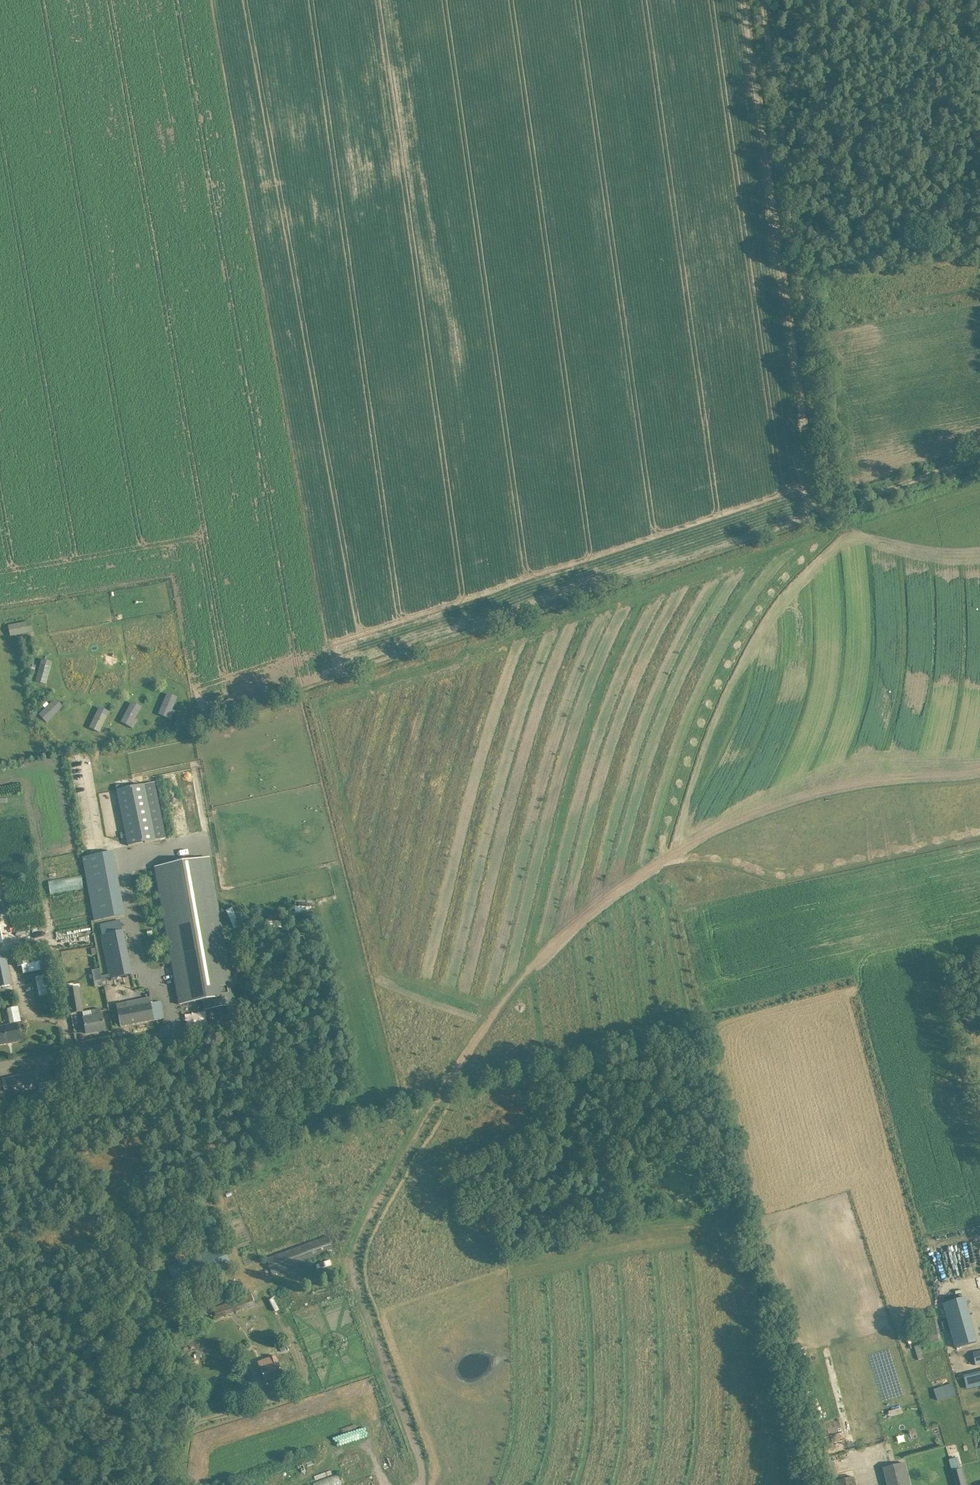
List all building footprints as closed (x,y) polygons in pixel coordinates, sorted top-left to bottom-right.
[(43,670),(34,679),(43,687),(52,678),(47,674),(50,671),(45,667),(43,670)] [(163,702),(159,714),(170,718),(175,706),(169,704),(170,700),(165,698),(163,702)] [(55,699),(37,715),(45,724),(63,708),(55,699)] [(137,720),(135,719),(141,707),(130,702),(120,722),(132,729),(137,720)] [(88,727),(99,732),(108,712),(97,707),(88,727)] [(165,838),(154,782),(116,789),(128,845),(165,838)] [(113,851),(81,858),(95,921),(124,914),(113,851)] [(208,857),(156,867),(173,964),(180,1005),(204,1000),(205,1010),(235,1005),(208,857)] [(148,969),(173,964),(156,867),(130,872),(148,969)] [(120,920),(100,925),(102,935),(122,931),(120,920)] [(0,952),(0,987),(12,984),(5,951),(0,952)] [(127,953),(106,957),(111,979),(131,975),(127,953)] [(39,957),(21,958),(22,972),(40,971),(39,957)] [(103,986),(102,981),(101,976),(100,969),(92,970),(95,988),(103,986)] [(35,976),(39,996),(48,995),(43,974),(35,976)] [(81,1011),(78,987),(69,988),(72,1012),(81,1011)] [(126,1003),(116,1005),(121,1027),(164,1018),(161,1002),(127,1008),(126,1003)] [(9,1023),(20,1021),(17,1006),(6,1008),(9,1023)] [(82,1012),(84,1018),(86,1033),(105,1030),(101,1008),(82,1012)] [(0,1026),(0,1045),(21,1041),(18,1023),(0,1026)] [(36,1082),(34,1073),(3,1079),(3,1083),(0,1084),(0,1094),(6,1093),(6,1095),(38,1088),(36,1082)] [(328,1236),(266,1259),(272,1274),(334,1251),(328,1236)] [(964,1298),(943,1304),(956,1349),(977,1343),(964,1298)] [(799,1305),(792,1308),(796,1320),(804,1317),(799,1305)] [(271,1347),(269,1340),(258,1344),(260,1351),(271,1347)] [(196,1348),(197,1349),(194,1351),(197,1358),(214,1351),(210,1342),(196,1348)] [(918,1360),(923,1358),(919,1345),(914,1347),(918,1360)] [(258,1363),(262,1373),(265,1383),(283,1376),(275,1355),(269,1358),(269,1359),(258,1363)] [(966,1389),(979,1385),(979,1373),(963,1377),(966,1389)] [(934,1391),(937,1398),(955,1393),(951,1385),(934,1391)] [(827,1428),(817,1431),(825,1453),(834,1449),(827,1428)] [(819,1459),(823,1472),(827,1484),(836,1483),(836,1484),(855,1484),(853,1477),(839,1481),(836,1470),(834,1462),(831,1463),(830,1459),(825,1460),(823,1457),(819,1459)] [(949,1460),(956,1484),(964,1484),(957,1458),(949,1460)] [(883,1468),(887,1484),(910,1484),(905,1463),(904,1463),(884,1468),(883,1468)]
